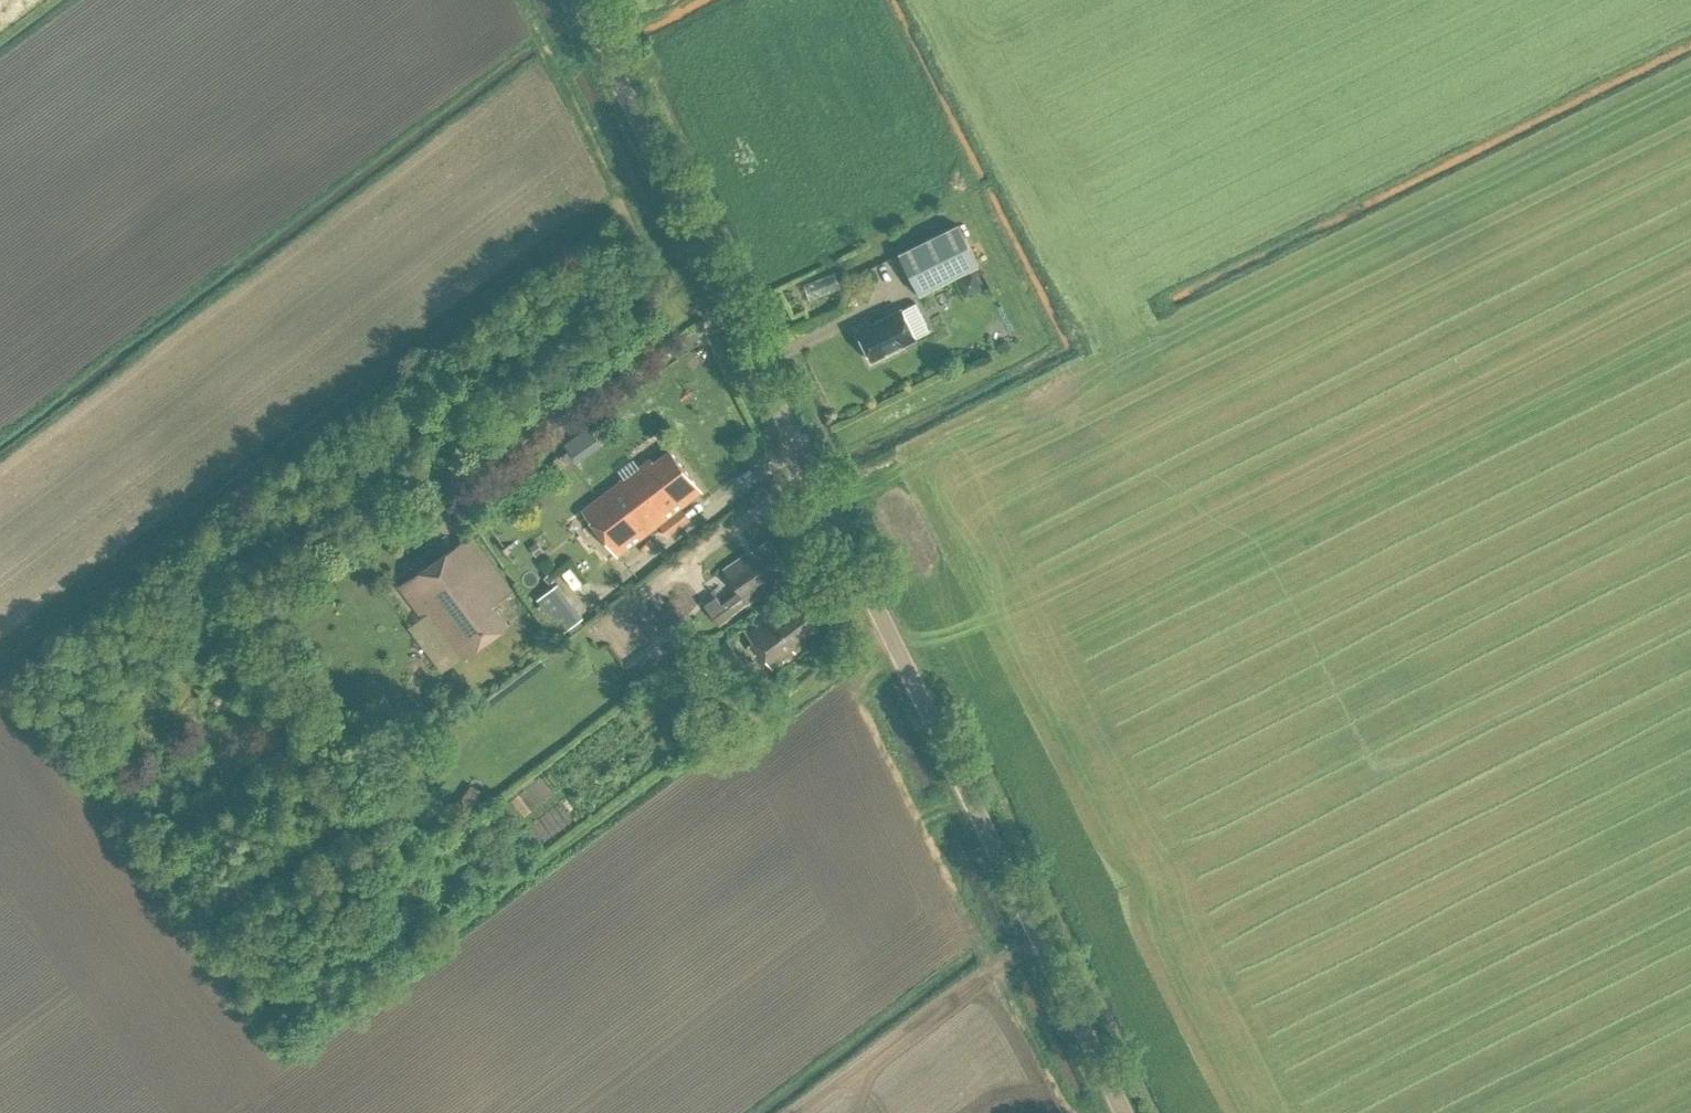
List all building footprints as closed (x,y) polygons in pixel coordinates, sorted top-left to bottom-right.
[(958,223),(899,253),(919,294),(978,264),(958,223)] [(902,307),(856,329),(872,362),(918,339),(917,337),(930,330),(917,302),(903,309),(902,307)] [(568,440),(576,452),(602,437),(594,424),(568,440)] [(672,450),(655,463),(653,459),(585,511),(619,557),(660,526),(683,508),(704,493),(672,450)] [(550,463),(558,474),(573,462),(567,454),(561,458),(560,456),(550,463)] [(668,537),(691,519),(683,508),(660,526),(668,537)] [(459,661),(510,624),(496,605),(514,592),(474,536),(405,585),(459,661)] [(789,577),(783,569),(787,566),(770,542),(751,554),(750,552),(724,569),(740,592),(724,603),(718,595),(707,603),(722,625),(733,617),(732,615),(749,604),(789,577)] [(573,603),(558,583),(538,598),(542,602),(553,618),(573,603)] [(773,669),(798,652),(795,648),(820,631),(802,604),(780,618),(776,612),(748,631),(773,669)] [(728,638),(699,658),(714,679),(742,659),(728,638)] [(654,643),(629,662),(643,680),(668,662),(654,643)] [(474,806),(483,792),(470,784),(462,798),(474,806)]
